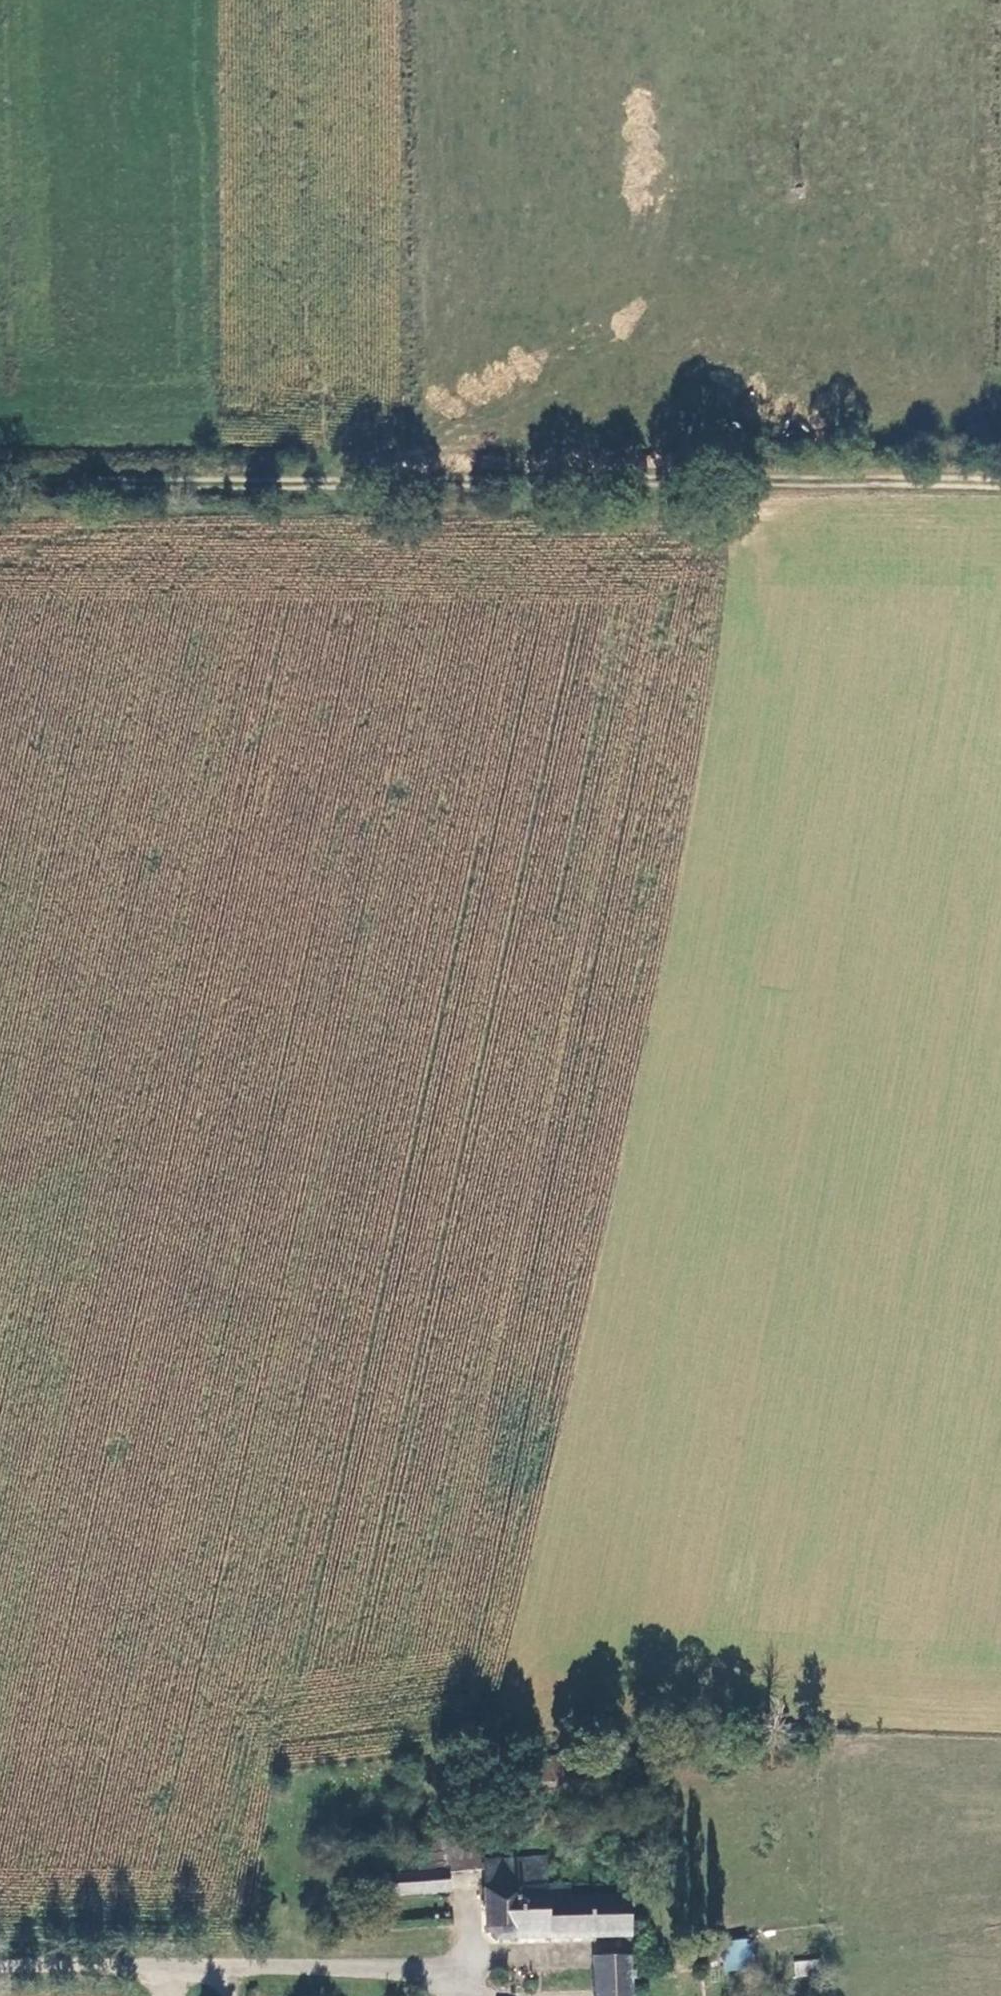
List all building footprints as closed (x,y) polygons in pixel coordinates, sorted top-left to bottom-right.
[(543,1757),(541,1784),(557,1785),(559,1758),(543,1757)] [(368,1878),(368,1881),(369,1897),(444,1892),(443,1872),(476,1873),(475,1841),(441,1842),(441,1857),(423,1858),(416,1858),(417,1875),(368,1878)] [(441,1857),(441,1842),(422,1843),(423,1858),(441,1857)] [(629,1935),(628,1898),(567,1900),(566,1887),(545,1888),(543,1857),(484,1858),(486,1916),(486,1923),(487,1928),(489,1933),(493,1936),(498,1938),(629,1935)] [(723,1941),(728,1971),(753,1967),(748,1937),(723,1941)] [(630,1983),(637,1983),(636,1974),(629,1974),(628,1957),(592,1960),(595,1995),(631,1995),(630,1983)] [(792,1960),(793,1976),(813,1976),(812,1959),(792,1960)]
